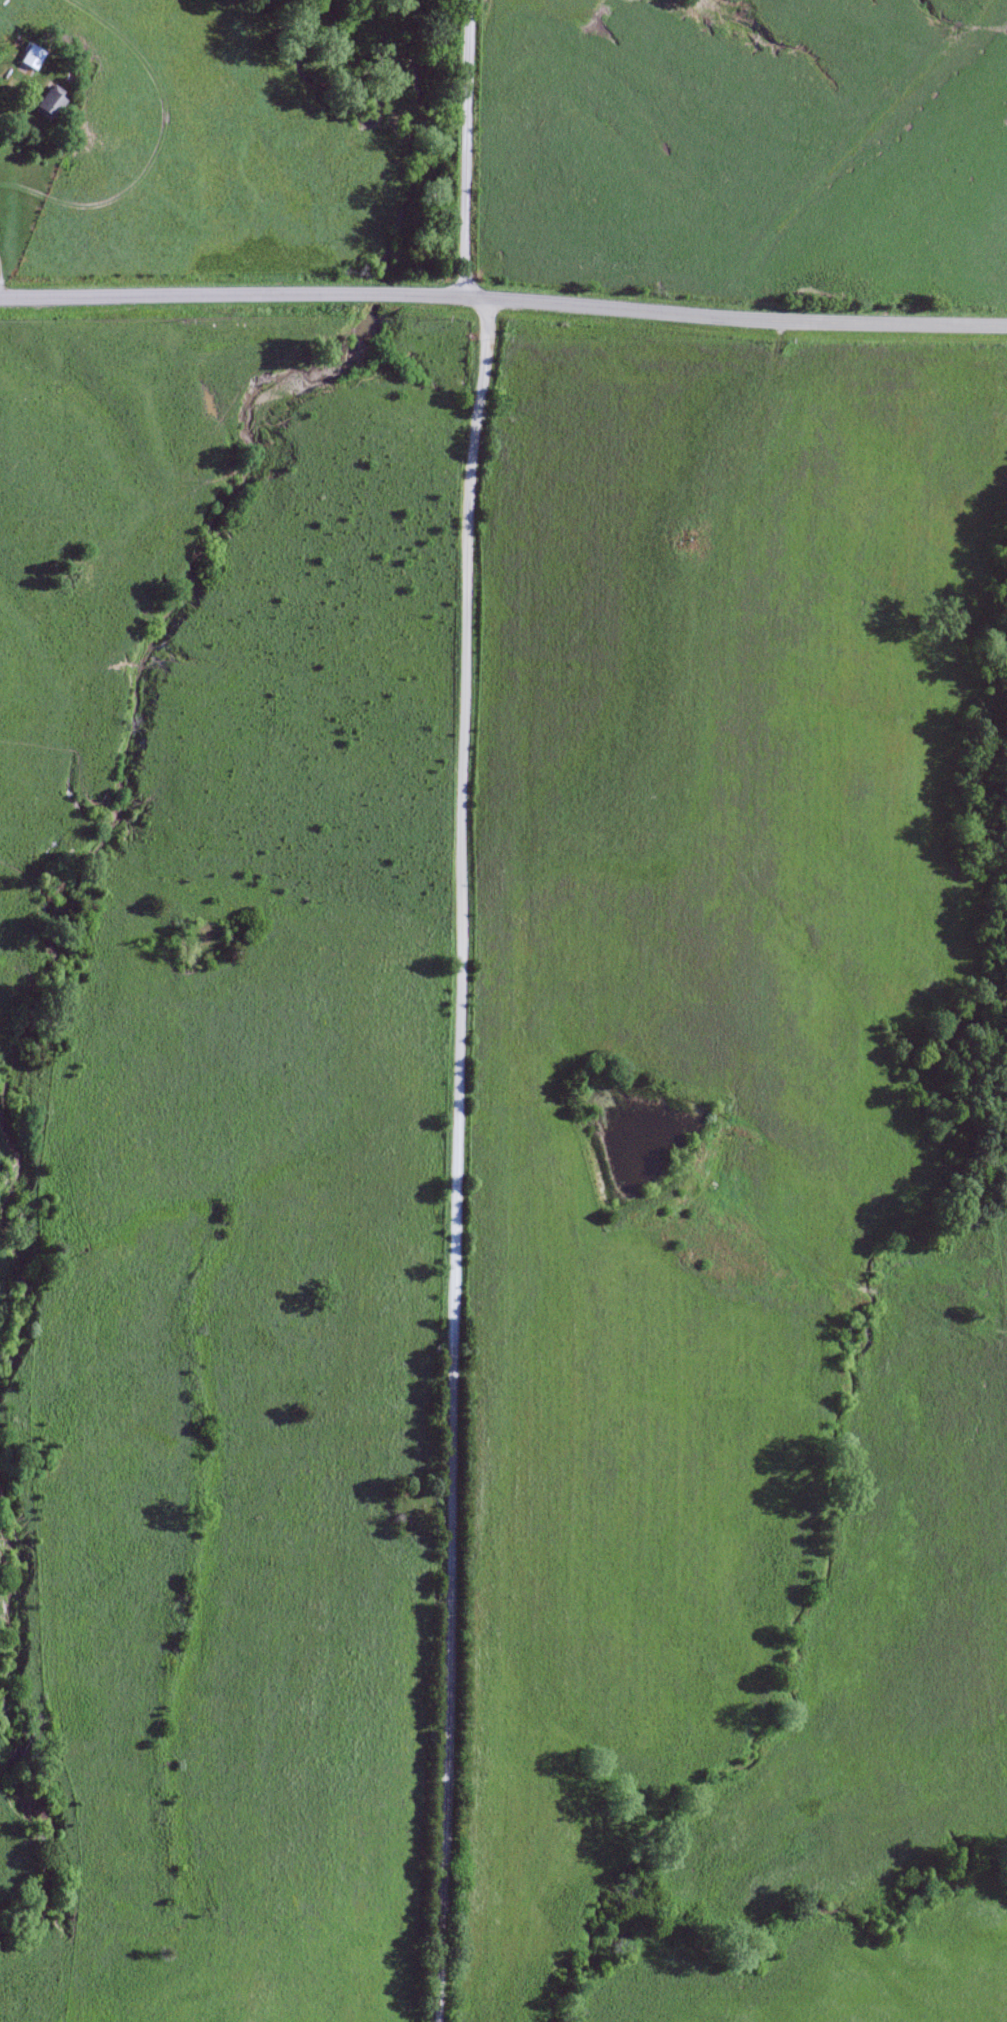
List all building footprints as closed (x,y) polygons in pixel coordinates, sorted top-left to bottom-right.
[(46,53),(31,44),(21,62),(35,71),(46,53)] [(52,86),(34,110),(51,122),(68,98),(52,86)]
